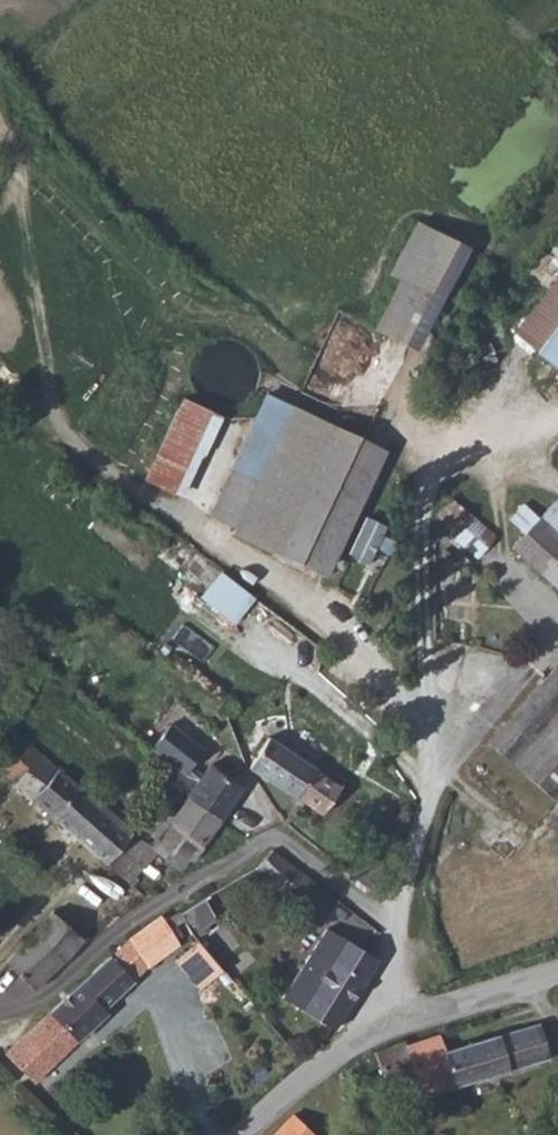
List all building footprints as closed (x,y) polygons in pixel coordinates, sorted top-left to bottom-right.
[(415,219),(385,273),(396,279),(440,303),(470,249),(415,219)] [(557,366),(557,278),(517,328),(557,366)] [(418,348),(440,303),(396,279),(373,328),(418,348)] [(207,410),(179,396),(139,477),(168,490),(207,410)] [(239,503),(226,530),(225,533),(317,577),(377,451),(285,407),(262,396),(215,491),(239,503)] [(239,503),(215,491),(202,518),(226,530),(239,503)] [(510,516),(523,527),(510,546),(557,586),(557,532),(522,501),(510,516)] [(495,534),(471,515),(460,516),(454,522),(459,530),(453,538),(476,555),(495,534)] [(248,593),(217,569),(197,595),(228,619),(248,593)] [(492,741),(481,759),(502,779),(516,762),(557,711),(557,665),(492,741)] [(557,799),(557,798),(557,711),(516,762),(557,799)] [(340,786),(267,735),(246,766),(320,813),(340,786)] [(27,739),(26,740),(2,764),(15,778),(12,782),(103,862),(131,830),(27,739)] [(190,796),(221,817),(244,785),(199,754),(175,785),(190,796)] [(557,799),(516,762),(502,779),(542,816),(557,799)] [(175,785),(166,779),(131,830),(140,839),(150,846),(153,843),(190,796),(175,785)] [(190,862),(221,817),(190,796),(153,843),(169,857),(174,850),(190,862)] [(131,830),(103,862),(132,883),(142,872),(131,864),(141,849),(136,844),(140,839),(131,830)] [(252,867),(284,896),(311,869),(305,865),(272,847),(253,866),(252,867)] [(309,919),(336,890),(311,869),(284,896),(309,919)] [(195,889),(179,900),(192,915),(185,922),(190,927),(211,907),(195,889)] [(5,991),(28,988),(81,937),(49,912),(0,963),(0,986),(5,991)] [(131,933),(4,1052),(31,1080),(46,1067),(105,1013),(100,1007),(151,957),(178,940),(162,919),(165,915),(163,912),(131,933)] [(330,1030),(375,960),(327,927),(278,993),(330,1030)] [(198,985),(222,964),(198,936),(174,959),(198,985)] [(391,1046),(377,1053),(391,1085),(401,1082),(419,1076),(427,1095),(552,1052),(539,1017),(443,1048),(439,1030),(391,1046)] [(271,1134),(320,1134),(321,1134),(295,1112),(271,1134)]
